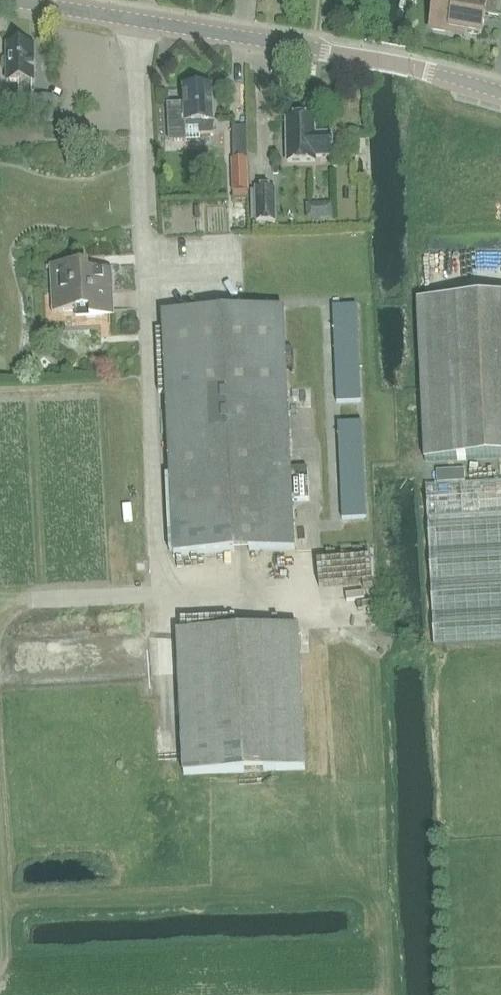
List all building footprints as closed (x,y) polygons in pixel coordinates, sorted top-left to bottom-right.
[(486,3),(468,0),(435,0),(431,29),(451,32),(452,30),(482,35),(485,15),(500,17),(500,0),(487,0),(486,3)] [(7,82),(20,82),(20,104),(32,104),(32,82),(34,82),(34,45),(7,45),(7,82)] [(199,134),(200,134),(214,134),(212,87),(184,89),(186,124),(186,140),(199,139),(199,134)] [(53,121),(53,97),(36,97),(36,121),(53,121)] [(314,120),(286,120),(287,163),(315,162),(315,156),(330,156),(329,135),(315,135),(314,120)] [(234,160),(248,159),(247,127),(233,128),(234,160)] [(257,221),(274,221),(274,189),(257,190),(257,221)] [(52,313),(77,312),(77,319),(91,318),(91,319),(113,318),(110,270),(90,271),(89,265),(50,267),(52,313)] [(500,458),(500,298),(417,301),(425,461),(500,458)] [(336,402),(360,401),(357,305),(332,306),(336,402)] [(306,469),(291,470),(283,309),(163,315),(174,555),(294,549),(292,501),(308,500),(306,469)] [(366,518),(361,422),(337,423),(342,519),(366,518)] [(434,647),(500,643),(500,482),(426,486),(434,647)] [(184,775),(305,769),(299,628),(178,633),(184,775)]
